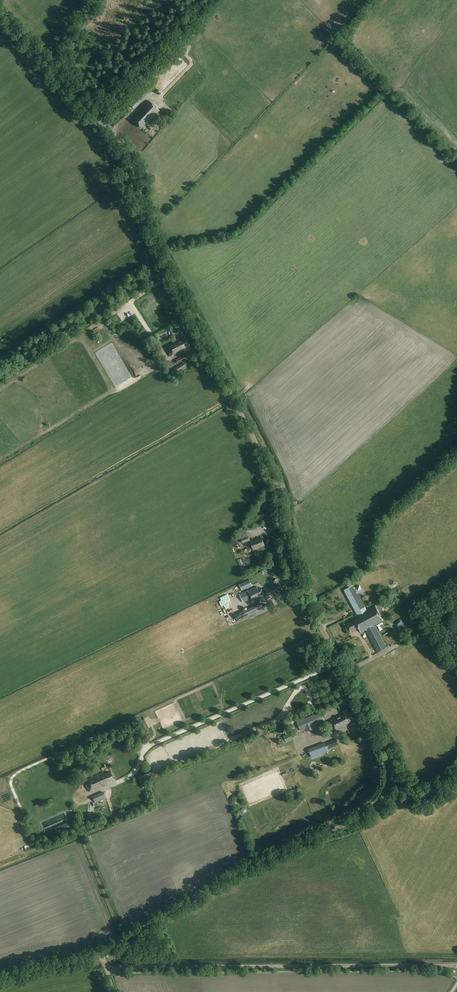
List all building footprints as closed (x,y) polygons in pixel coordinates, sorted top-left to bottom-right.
[(144,84),(128,103),(134,108),(150,89),(144,84)] [(146,125),(159,111),(148,101),(138,111),(139,112),(132,119),(141,128),(145,124),(146,125)] [(185,338),(181,340),(181,339),(177,341),(176,341),(175,342),(168,345),(173,356),(186,349),(185,348),(189,346),(185,338)] [(188,354),(176,360),(177,363),(184,360),(189,357),(188,354)] [(171,377),(186,368),(183,363),(170,371),(169,373),(171,377)] [(265,546),(262,538),(256,541),(256,540),(250,542),(253,551),(259,548),(265,546)] [(264,589),(268,599),(276,595),(275,594),(283,590),(277,579),(273,581),(275,584),(264,589)] [(249,580),(239,585),(242,590),(252,586),(249,580)] [(377,653),(387,648),(375,626),(383,621),(374,605),(366,610),(356,592),(361,589),(359,585),(355,588),(353,585),(344,590),(357,615),(353,617),(354,620),(347,624),(352,632),(359,628),(361,633),(366,631),(377,653)] [(257,586),(239,594),(243,603),(264,593),(261,587),(258,588),(257,586)] [(387,604),(401,597),(398,591),(389,596),(390,599),(386,601),(387,604)] [(215,603),(218,611),(224,608),(221,600),(215,603)] [(238,622),(247,617),(264,609),(261,604),(261,603),(244,611),(235,615),(238,622)] [(354,720),(348,709),(347,708),(342,711),(343,712),(344,714),(331,720),(337,731),(346,726),(345,725),(354,720)] [(301,731),(305,729),(306,732),(315,728),(313,725),(324,721),(320,712),(302,720),(297,722),(301,731)] [(336,739),(325,743),(327,748),(339,744),(336,739)] [(325,743),(309,749),(309,750),(312,757),(312,758),(328,751),(328,750),(327,748),(325,743)] [(72,776),(83,771),(80,765),(69,770),(72,776)] [(89,792),(93,791),(92,789),(94,788),(95,790),(102,787),(101,785),(104,784),(105,786),(109,784),(108,783),(114,780),(110,772),(104,774),(104,773),(84,781),(89,792)] [(92,796),(95,803),(106,799),(103,792),(92,796)] [(56,813),(31,822),(33,829),(40,827),(41,831),(46,829),(49,836),(64,830),(60,819),(59,819),(56,813)]
